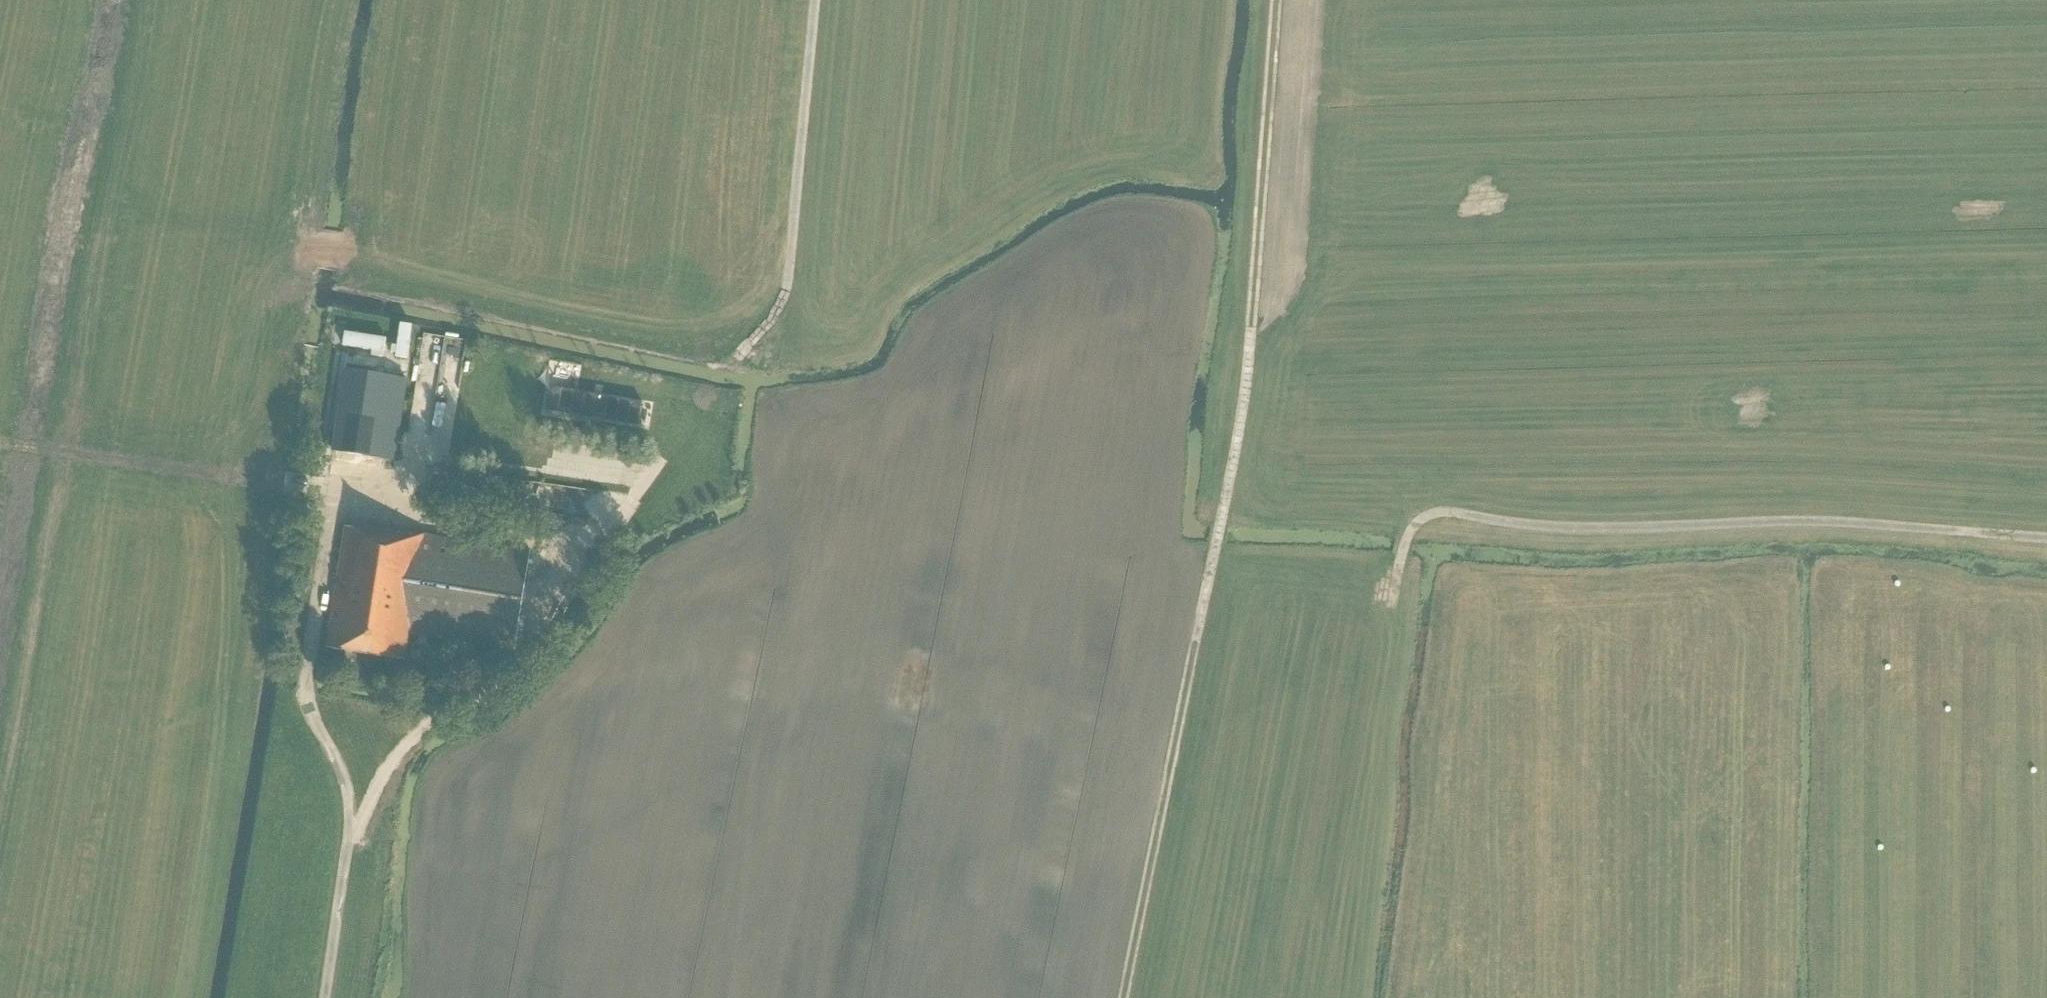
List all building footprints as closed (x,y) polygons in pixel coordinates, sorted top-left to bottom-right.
[(393,461),(406,380),(344,370),(332,451),(393,461)] [(408,634),(513,650),(529,551),(365,525),(365,530),(345,526),(327,648),(404,660),(408,634)]
